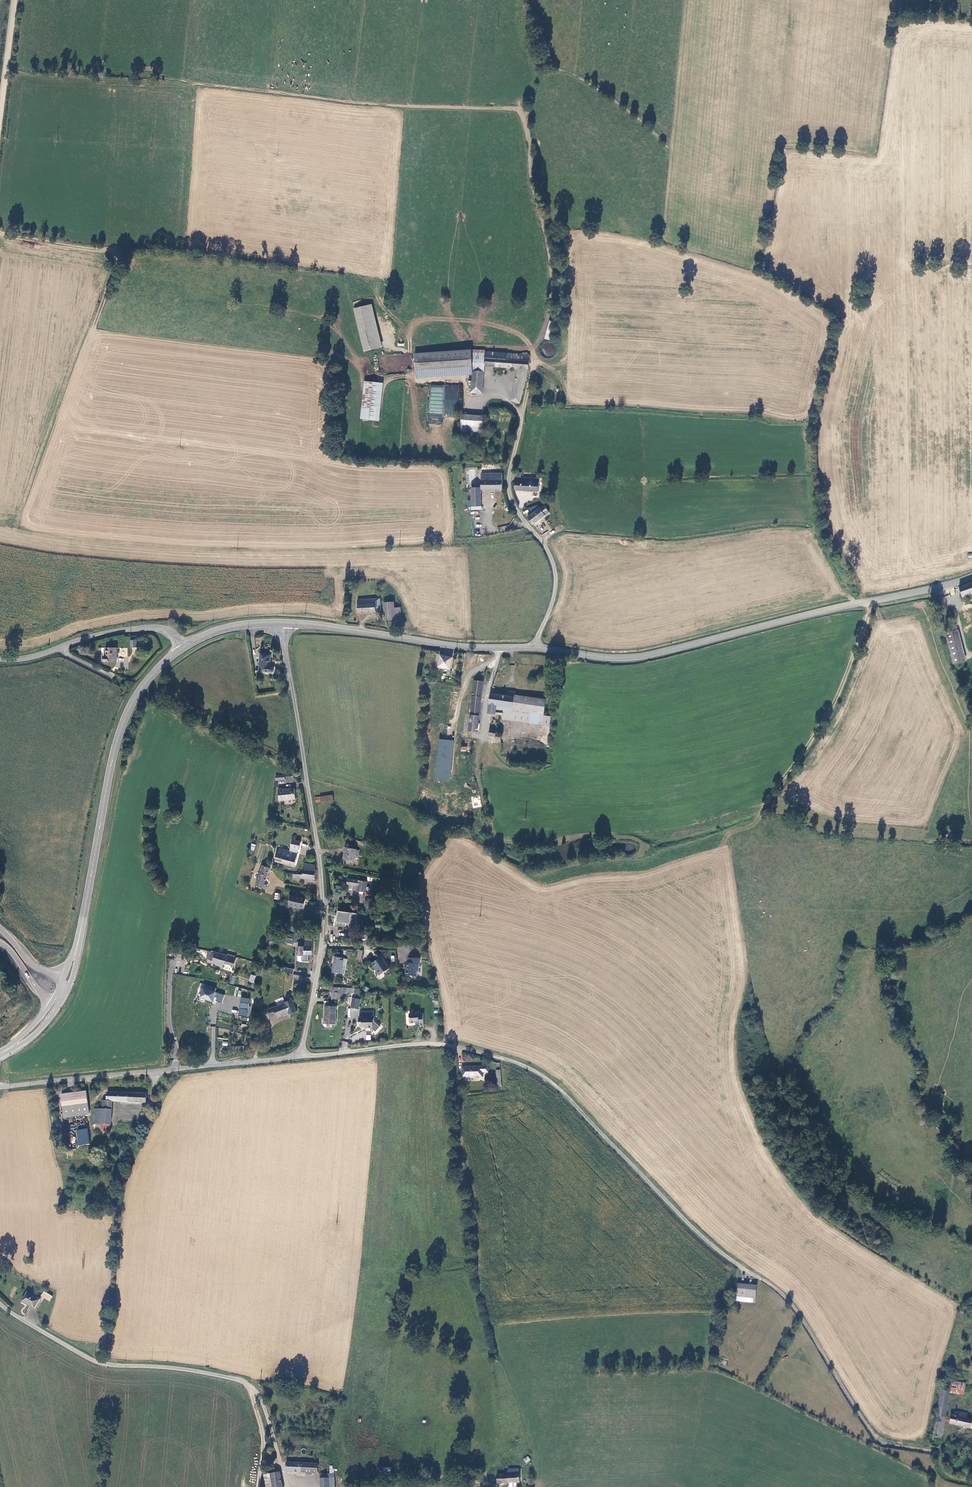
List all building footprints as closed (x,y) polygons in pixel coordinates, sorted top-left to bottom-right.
[(381,347),(370,304),(353,309),(364,351),(381,347)] [(548,321),(544,338),(551,340),(555,322),(548,321)] [(417,375),(472,370),(473,356),(474,345),(415,352),(417,375)] [(484,356),(484,346),(474,345),(473,356),(484,356)] [(517,358),(517,351),(486,349),(485,357),(484,356),(473,356),(472,370),(481,371),(481,366),(484,366),(518,368),(511,400),(519,403),(527,369),(528,359),(517,358)] [(483,393),(484,366),(481,366),(481,371),(472,370),(470,392),(483,393)] [(360,419),(377,421),(381,383),(363,382),(360,419)] [(451,387),(431,385),(427,422),(441,423),(442,416),(455,418),(457,394),(450,394),(451,387)] [(480,433),(481,416),(461,415),(460,432),(480,433)] [(479,490),(502,489),(501,473),(479,474),(479,488),(479,490)] [(538,493),(539,483),(534,483),(534,479),(520,479),(520,474),(514,474),(513,492),(538,493)] [(480,506),(479,490),(479,488),(469,489),(470,506),(480,506)] [(546,516),(545,515),(548,512),(543,505),(530,515),(528,512),(524,516),(532,526),(546,516)] [(959,587),(962,597),(971,594),(971,583),(959,587)] [(380,599),(358,599),(358,613),(381,612),(380,599)] [(393,608),(393,602),(384,603),(385,620),(400,620),(399,608),(393,608)] [(954,664),(967,661),(959,630),(946,633),(954,664)] [(113,662),(113,648),(102,648),(102,656),(100,656),(99,661),(113,662)] [(273,671),(273,670),(274,669),(274,667),(274,666),(271,663),(272,653),(261,652),(260,669),(273,671)] [(449,669),(451,658),(440,656),(438,667),(449,669)] [(478,733),(482,682),(473,681),(468,732),(478,733)] [(512,707),(513,697),(507,696),(489,694),(487,713),(503,715),(503,711),(495,710),(495,705),(512,707)] [(513,697),(512,707),(495,705),(495,710),(503,711),(503,715),(502,719),(549,725),(550,716),(544,715),(545,701),(513,697)] [(435,778),(450,780),(454,740),(438,739),(435,778)] [(285,792),(285,791),(280,791),(281,802),(297,801),(297,792),(285,792)] [(473,808),(482,806),(480,795),(471,797),(473,808)] [(301,842),(295,840),(296,835),(292,834),(290,848),(302,850),(303,846),(301,846),(301,842)] [(356,857),(358,851),(355,850),(355,849),(345,847),(343,858),(353,860),(354,857),(356,857)] [(295,867),(298,855),(281,850),(279,854),(277,854),(274,862),(295,867)] [(315,880),(315,864),(305,863),(304,874),(297,874),(297,878),(315,880)] [(268,890),(270,886),(267,885),(272,870),(262,867),(256,886),(268,890)] [(367,891),(367,882),(348,880),(348,885),(354,886),(359,886),(359,890),(367,891)] [(305,910),(307,900),(292,897),(291,908),(305,910)] [(313,955),(313,943),(305,942),(304,948),(298,948),(298,957),(304,957),(304,955),(313,955)] [(236,967),(238,958),(228,955),(227,957),(211,953),(209,961),(222,964),(236,967)] [(336,957),(332,972),(343,975),(347,960),(336,957)] [(421,963),(421,958),(410,957),(410,963),(409,963),(409,970),(407,972),(407,975),(409,977),(418,977),(418,968),(420,968),(420,963),(421,963)] [(381,975),(390,969),(384,958),(375,963),(378,969),(377,970),(381,975)] [(218,992),(220,984),(214,982),(211,990),(218,992)] [(230,996),(233,987),(221,983),(220,984),(218,992),(230,996)] [(238,1015),(247,1016),(249,998),(240,997),(238,1015)] [(353,999),(351,1009),(359,1010),(361,1000),(353,999)] [(278,1018),(290,1014),(286,1003),(269,1009),(272,1017),(277,1015),(278,1018)] [(336,1024),(336,1007),(325,1007),(325,1024),(336,1024)] [(373,1018),(373,1013),(362,1013),(362,1018),(359,1018),(359,1023),(362,1023),(362,1028),(365,1028),(367,1031),(369,1029),(372,1029),(373,1027),(373,1024),(375,1024),(375,1018),(373,1018)] [(421,1014),(418,1014),(418,1013),(414,1013),(412,1014),(411,1014),(409,1014),(407,1017),(407,1023),(417,1024),(417,1027),(421,1027),(421,1014)] [(489,1065),(462,1066),(463,1077),(484,1076),(483,1071),(489,1071),(489,1065)] [(63,1118),(87,1116),(85,1094),(61,1096),(63,1118)] [(142,1106),(144,1096),(105,1095),(105,1103),(110,1104),(135,1105),(142,1106)] [(110,1112),(110,1104),(105,1103),(100,1103),(100,1111),(110,1112)] [(109,1126),(109,1124),(110,1112),(100,1111),(92,1111),(92,1126),(99,1126),(109,1126)] [(77,1149),(88,1147),(87,1132),(75,1133),(77,1149)] [(756,1297),(758,1285),(739,1282),(737,1294),(756,1297)] [(49,1301),(52,1296),(44,1292),(42,1296),(49,1301)] [(34,1309),(39,1300),(27,1293),(22,1301),(28,1304),(27,1305),(34,1309)] [(965,1395),(967,1384),(952,1382),(950,1392),(965,1395)] [(941,1439),(950,1393),(941,1392),(933,1437),(941,1439)] [(966,1414),(958,1413),(958,1415),(954,1414),(953,1417),(951,1416),(949,1425),(971,1429),(971,1421),(965,1420),(966,1414)] [(317,1474),(318,1464),(286,1461),(285,1471),(317,1474)] [(276,1466),(269,1467),(272,1479),(274,1486),(283,1486),(282,1474),(278,1474),(276,1466)] [(499,1482),(499,1483),(520,1483),(519,1469),(508,1469),(508,1475),(494,1475),(495,1482),(499,1482)] [(329,1480),(328,1473),(320,1474),(321,1486),(329,1486),(329,1480)]
